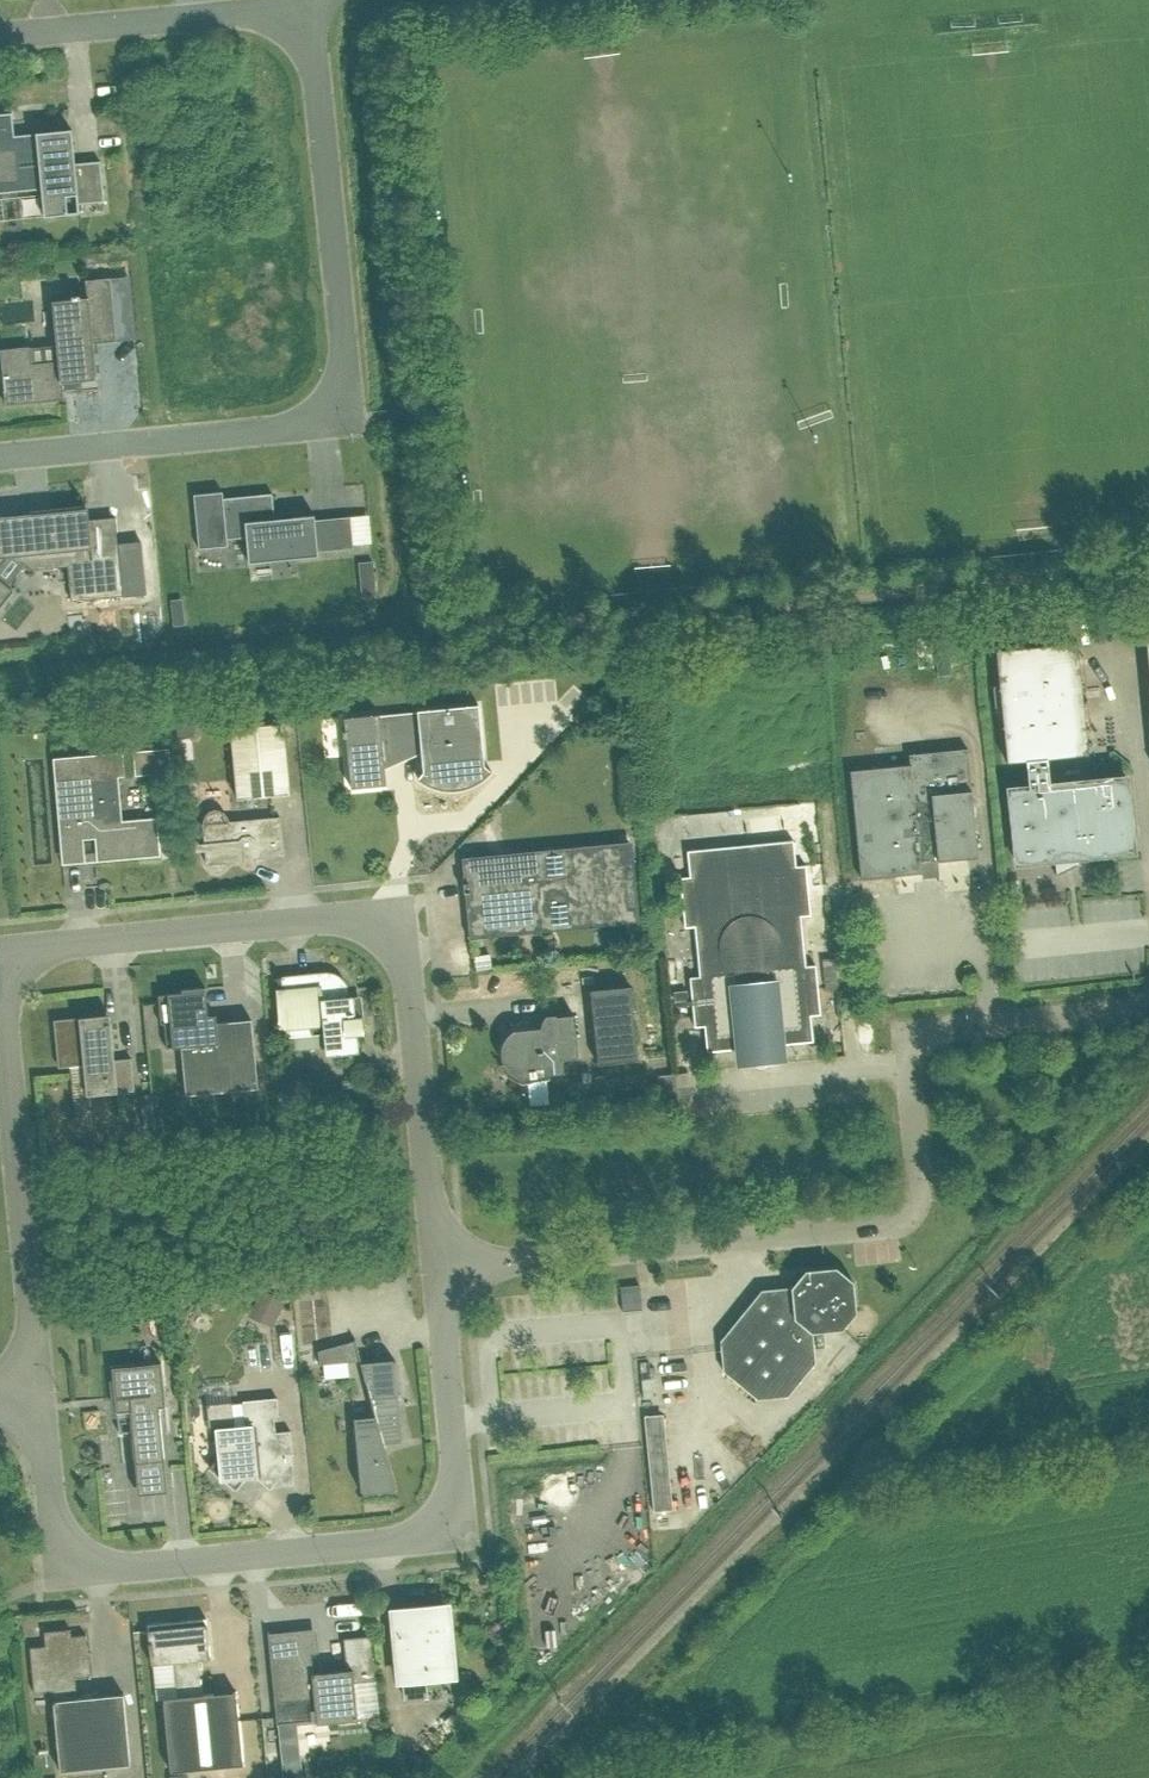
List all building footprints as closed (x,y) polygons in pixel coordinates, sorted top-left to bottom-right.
[(80,213),(79,204),(104,201),(101,161),(75,163),(72,129),(36,133),(37,139),(15,141),(12,113),(0,114),(0,193),(42,189),(44,217),(80,213)] [(128,267),(126,249),(83,254),(85,271),(128,267)] [(1,349),(6,405),(64,399),(62,383),(97,379),(94,343),(117,341),(110,278),(86,280),(87,297),(80,298),(80,295),(72,296),(73,299),(52,301),(58,361),(32,363),(30,347),(1,349)] [(223,491),(194,494),(199,548),(228,545),(227,539),(246,537),(249,563),(319,556),(315,515),(275,519),(272,493),(223,498),(223,491)] [(124,595),(118,544),(115,517),(52,523),(54,543),(21,546),(22,544),(22,543),(23,541),(23,539),(23,536),(23,534),(22,530),(22,529),(20,526),(18,523),(16,522),(13,519),(10,518),(8,517),(6,517),(2,517),(0,517),(0,566),(7,558),(17,557),(34,570),(68,566),(72,601),(123,596),(124,595)] [(352,547),(351,535),(335,537),(336,548),(352,547)] [(142,542),(118,544),(124,595),(123,596),(148,594),(142,542)] [(14,591),(0,580),(0,608),(14,591)] [(1056,873),(1056,875),(1059,874),(1076,866),(1078,866),(1078,864),(1077,864),(1077,857),(1134,851),(1126,777),(1050,785),(1047,759),(1089,754),(1077,641),(995,650),(1007,763),(1026,761),(1029,787),(1009,789),(1017,863),(1055,859),(1056,873)] [(478,704),(418,710),(418,717),(422,751),(424,772),(419,777),(418,777),(418,778),(421,781),(425,783),(429,785),(433,787),(438,788),(442,789),(447,790),(451,790),(456,789),(461,789),(465,788),(469,786),(474,785),(478,782),(482,780),(485,777),(489,774),(492,771),(490,770),(484,766),(478,704)] [(387,785),(384,754),(422,751),(418,717),(380,721),(380,714),(344,718),(346,731),(343,731),(343,737),(346,737),(351,788),(387,785)] [(290,794),(283,723),(231,728),(238,799),(290,794)] [(170,772),(168,748),(132,751),(134,776),(170,772)] [(921,862),(978,856),(967,748),(909,754),(910,765),(850,770),(861,879),(922,872),(921,862)] [(52,759),(60,841),(95,838),(97,862),(161,855),(157,817),(97,823),(92,780),(124,777),(122,752),(52,759)] [(284,856),(280,817),(229,821),(229,819),(229,818),(228,816),(227,815),(227,814),(225,813),(223,811),(222,811),(221,810),(219,809),(216,809),(214,809),(210,810),(207,812),(206,814),(205,816),(204,817),(203,819),(203,820),(203,821),(203,823),(205,843),(203,844),(203,850),(205,850),(206,863),(207,863),(207,864),(208,865),(209,867),(209,868),(210,869),(212,870),(214,871),(216,872),(218,872),(220,871),(222,870),(224,869),(225,867),(226,866),(226,864),(227,864),(227,862),(227,861),(284,856)] [(690,977),(695,1027),(705,1026),(707,1051),(740,1048),(741,1062),(782,1058),(781,1044),(813,1041),(811,1015),(820,1014),(815,964),(806,965),(801,916),(811,915),(806,865),(796,866),(793,840),(687,851),(690,876),(680,877),(685,927),(695,926),(700,976),(690,977)] [(470,896),(467,896),(469,920),(524,915),(525,926),(581,921),(577,874),(633,869),(631,846),(544,855),(544,856),(519,858),(520,870),(496,872),(495,869),(467,872),(468,884),(466,884),(466,889),(469,889),(470,896)] [(514,958),(494,964),(498,978),(518,972),(514,958)] [(337,1054),(338,1054),(359,1052),(357,1033),(363,1032),(361,1017),(356,1018),(354,996),(349,996),(349,994),(349,992),(348,990),(348,988),(347,986),(346,984),(345,983),(342,979),(341,978),(337,976),(334,974),(332,973),(328,973),(324,973),(319,973),(319,972),(281,976),(283,991),(277,991),(281,1028),(286,1027),(287,1037),(324,1033),(325,1044),(325,1045),(326,1047),(326,1048),(327,1049),(328,1050),(329,1052),(331,1053),(332,1053),(333,1054),(335,1054),(337,1054)] [(591,990),(598,1063),(638,1059),(631,986),(591,990)] [(159,995),(162,1024),(165,1024),(167,1048),(182,1047),(220,1043),(218,1023),(217,1015),(209,1016),(206,987),(182,990),(183,993),(159,995)] [(116,1060),(111,1015),(55,1020),(60,1068),(85,1065),(88,1095),(136,1090),(132,1058),(116,1060)] [(578,1058),(574,1015),(557,1016),(561,1060),(578,1058)] [(544,1023),(543,1029),(514,1032),(508,1038),(504,1046),(503,1055),(506,1064),(518,1063),(520,1075),(562,1071),(561,1060),(557,1016),(547,1017),(548,1018),(544,1023)] [(182,1047),(187,1095),(259,1088),(252,1019),(218,1023),(220,1043),(182,1047)] [(723,1371),(758,1398),(788,1396),(816,1362),(812,1333),(842,1329),(857,1312),(853,1281),(836,1267),(805,1270),(791,1287),(765,1289),(762,1290),(720,1340),(723,1371)] [(614,1278),(614,1300),(632,1299),(631,1277),(614,1278)] [(261,1294),(250,1315),(270,1324),(280,1304),(261,1294)] [(394,1363),(363,1366),(356,1339),(354,1339),(354,1341),(318,1351),(320,1364),(360,1360),(376,1418),(356,1420),(356,1418),(354,1418),(361,1493),(363,1493),(362,1489),(395,1486),(396,1491),(398,1491),(387,1454),(384,1442),(401,1440),(402,1442),(403,1442),(395,1360),(394,1360),(394,1363)] [(164,1457),(165,1457),(162,1429),(168,1428),(165,1399),(166,1399),(162,1362),(112,1367),(115,1397),(115,1398),(116,1398),(118,1423),(131,1422),(134,1460),(135,1460),(138,1494),(168,1491),(164,1457)] [(196,1455),(210,1468),(236,1489),(248,1475),(256,1474),(257,1478),(270,1489),(294,1460),(291,1431),(276,1432),(274,1416),(279,1416),(277,1398),(243,1401),(245,1425),(234,1426),(232,1402),(208,1404),(209,1419),(192,1421),(196,1455)] [(643,1505),(674,1503),(673,1482),(663,1482),(658,1404),(637,1406),(643,1505)] [(445,1604),(395,1609),(402,1682),(452,1677),(445,1604)] [(125,1644),(123,1618),(113,1618),(115,1645),(125,1644)] [(237,1691),(202,1695),(199,1660),(211,1658),(207,1618),(148,1624),(152,1664),(175,1662),(178,1697),(163,1698),(171,1772),(244,1765),(237,1691)] [(49,1645),(33,1646),(38,1691),(52,1690),(60,1771),(131,1764),(124,1693),(82,1697),(80,1676),(95,1675),(91,1634),(75,1635),(74,1628),(48,1631),(49,1645)] [(376,1680),(371,1635),(344,1638),(347,1670),(313,1673),(311,1647),(314,1647),(313,1634),(296,1636),(270,1638),(270,1631),(268,1631),(277,1724),(317,1720),(317,1723),(357,1719),(357,1724),(359,1724),(354,1682),(376,1680)]
